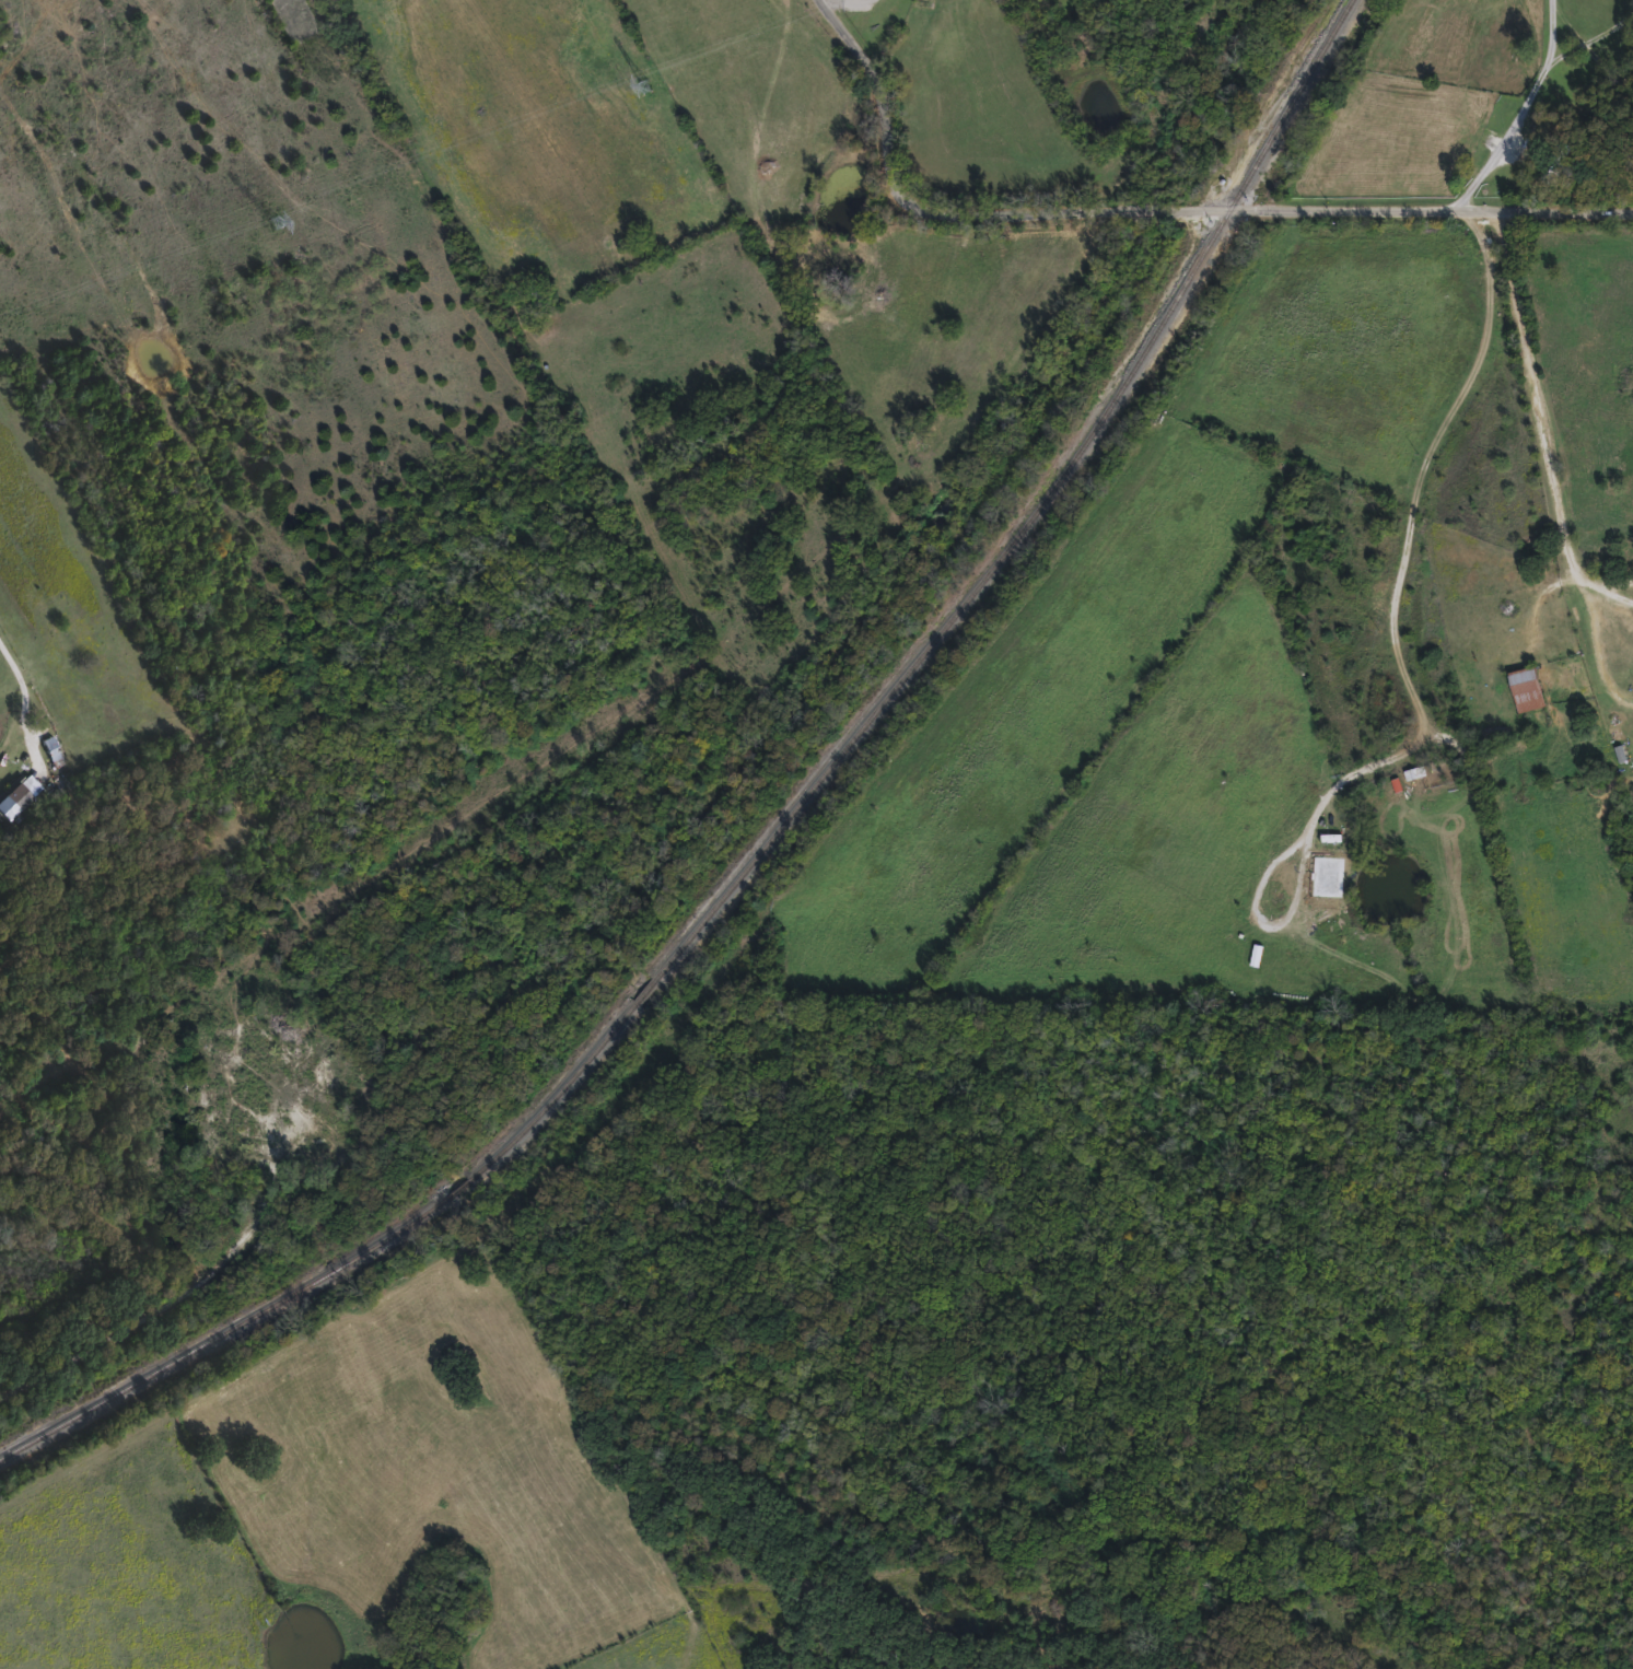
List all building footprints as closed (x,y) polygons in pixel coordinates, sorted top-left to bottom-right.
[(1517,710),(1508,669),(1536,664),(1544,704),(1517,710)] [(51,766),(40,738),(49,735),(60,762),(51,766)] [(7,818),(0,811),(0,794),(24,771),(39,787),(7,818)]
